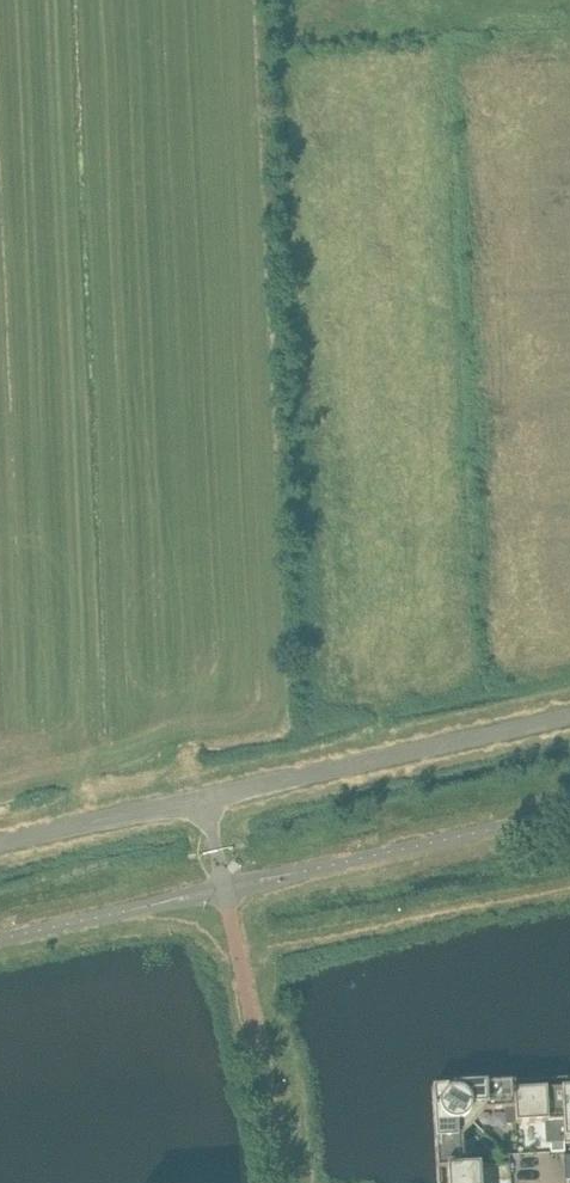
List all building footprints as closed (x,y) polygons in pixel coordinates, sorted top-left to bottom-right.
[(486,1109),(505,1108),(506,1124),(516,1123),(514,1091),(515,1091),(515,1081),(479,1083),(479,1077),(460,1078),(460,1084),(432,1085),(474,1122),(486,1109)] [(462,1136),(474,1122),(432,1085),(437,1168),(447,1167),(447,1166),(480,1164),(479,1154),(463,1155),(462,1136)] [(564,1142),(564,1143),(569,1143),(569,1087),(561,1088),(563,1121),(564,1142)] [(516,1123),(563,1121),(561,1088),(515,1091),(514,1091),(516,1123)] [(564,1151),(564,1143),(564,1142),(550,1143),(551,1152),(564,1151)] [(480,1164),(447,1166),(447,1167),(448,1182),(481,1182),(480,1164)]
